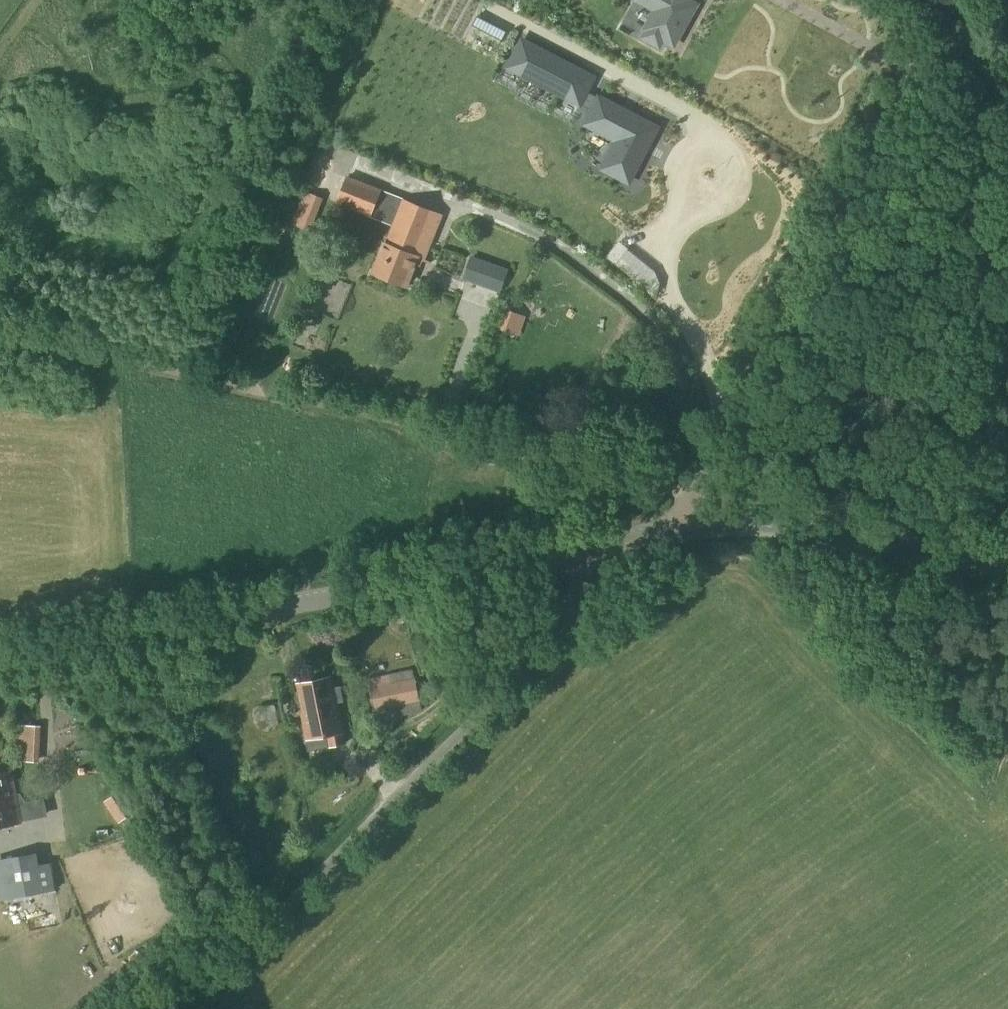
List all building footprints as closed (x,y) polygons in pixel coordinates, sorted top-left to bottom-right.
[(652,10),(647,21),(650,22),(647,29),(648,30),(645,37),(658,44),(661,39),(674,46),(694,10),(692,9),(694,5),(687,2),(688,0),(635,0),(652,10)] [(501,41),(505,32),(476,16),(471,26),(501,41)] [(596,76),(521,37),(505,68),(581,106),(596,76)] [(614,140),(599,169),(630,184),(660,126),(598,94),(582,124),(614,140)] [(319,177),(316,195),(327,197),(330,178),(319,177)] [(425,262),(443,216),(402,200),(382,191),(347,178),(336,204),(369,217),(392,226),(385,244),(373,275),(406,288),(417,259),(425,262)] [(499,293),(508,269),(471,255),(462,280),(499,293)] [(391,681),(390,674),(368,678),(374,710),(420,701),(415,676),(391,681)] [(335,705),(329,678),(298,684),(303,712),(301,712),(307,741),(326,737),(328,748),(344,744),(336,705),(335,705)] [(48,761),(48,725),(25,725),(25,761),(48,761)] [(20,824),(10,771),(0,773),(0,828),(20,824)] [(0,860),(0,861),(8,901),(45,894),(45,892),(39,865),(37,853),(0,860)]
